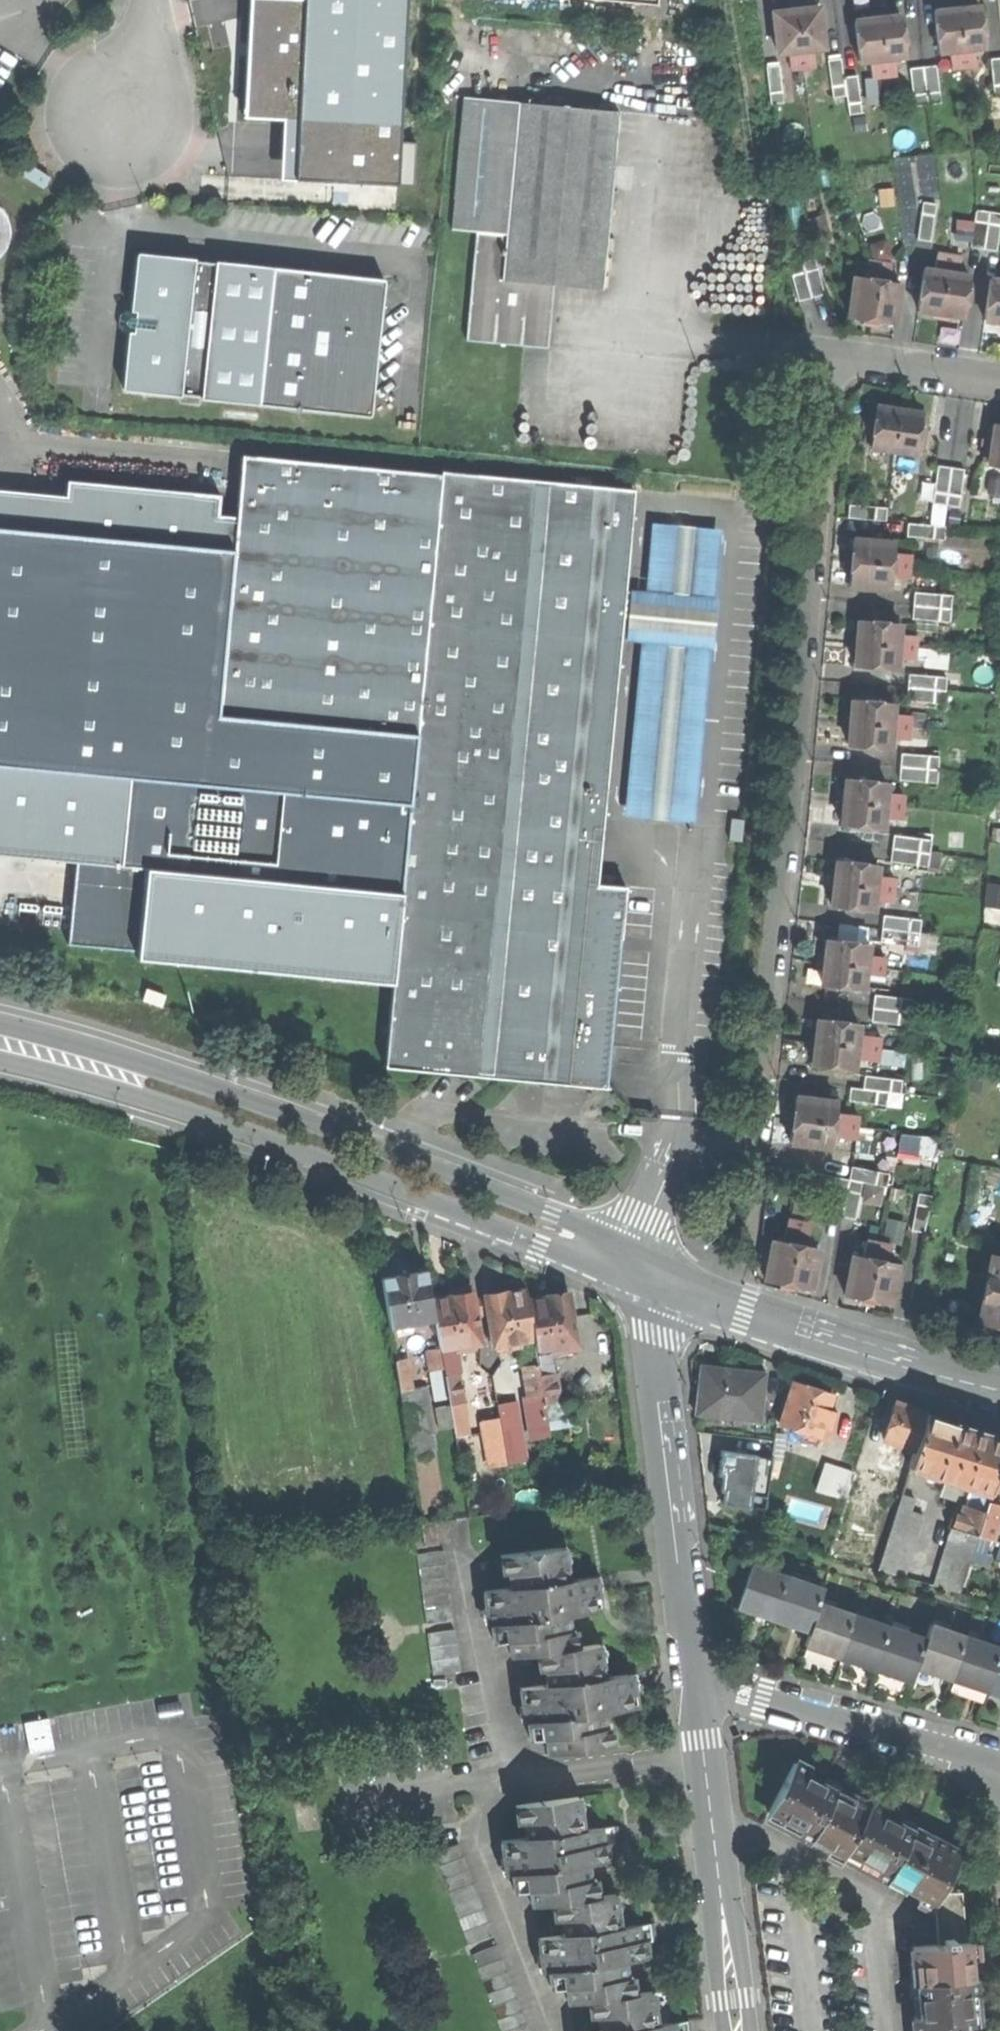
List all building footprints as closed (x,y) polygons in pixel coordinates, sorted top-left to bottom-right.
[(301,104),(308,2),(265,0),(252,0),(244,6),(243,24),(249,24),(249,34),(248,42),(243,42),(240,96),(247,102),(301,104)] [(410,0),(308,0),(308,2),(301,104),(297,179),(398,185),(410,0)] [(945,11),(934,12),(940,53),(949,51),(974,48),(985,47),(980,6),(968,8),(956,9),(945,11)] [(778,54),(789,52),(813,49),(824,48),(819,7),(808,9),(796,10),(784,12),(773,13),(778,54)] [(866,20),(855,21),(860,61),(870,60),(895,57),(905,56),(901,16),(890,17),(878,19),(866,20)] [(949,51),(952,69),(964,67),(976,66),(974,48),(949,51)] [(815,65),(813,49),(789,52),(791,68),(803,67),(815,65)] [(895,57),(870,60),(872,77),(885,76),(897,75),(895,57)] [(829,60),(834,97),(847,95),(849,115),(862,113),(861,104),(858,76),(844,77),(842,58),(829,60)] [(991,59),(995,97),(999,96),(999,58),(991,59)] [(923,67),(911,68),(915,106),(929,104),(941,103),(937,71),(936,65),(923,67)] [(779,67),(766,68),(771,106),(783,104),(779,67)] [(454,229),(481,231),(509,233),(521,101),(467,96),(465,118),(454,229)] [(481,231),(471,339),(526,344),(551,347),(555,309),(559,258),(609,263),(622,110),(521,101),(509,233),(481,231)] [(25,162),(18,173),(43,190),(50,178),(25,162)] [(924,202),(918,239),(931,241),(936,204),(924,202)] [(3,253),(8,244),(10,231),(7,220),(0,210),(0,256),(3,253)] [(971,247),(996,251),(999,224),(999,213),(977,210),(976,216),(971,247)] [(131,334),(125,392),(182,399),(183,395),(203,397),(202,400),(263,407),(276,268),(217,262),(217,266),(198,264),(198,260),(139,255),(133,313),(128,312),(121,315),(121,320),(120,327),(125,333),(131,334)] [(938,255),(936,271),(959,275),(961,258),(950,257),(938,255)] [(799,301),(825,294),(816,258),(789,264),(799,301)] [(868,262),(866,279),(889,282),(892,266),(868,262)] [(388,280),(276,268),(263,407),(374,417),(388,280)] [(936,271),(925,270),(919,309),(931,311),(953,314),(964,316),(970,276),(959,275),(936,271)] [(884,322),(894,323),(900,284),(889,282),(866,279),(855,277),(850,317),(862,319),(873,320),(884,322)] [(990,279),(985,319),(994,321),(999,321),(999,280),(990,279)] [(910,411),(898,410),(877,406),(876,409),(871,409),(868,425),(866,442),(871,443),(871,446),(893,450),(916,453),(916,449),(922,450),(927,417),(921,416),(922,413),(910,411)] [(984,459),(990,460),(989,464),(999,466),(999,425),(995,424),(995,427),(989,426),(984,459)] [(403,893),(444,476),(245,457),(239,525),(237,550),(0,526),(0,765),(131,777),(123,864),(123,867),(148,869),(403,893)] [(938,466),(933,503),(959,507),(965,469),(951,467),(938,466)] [(395,978),(385,1070),(609,1092),(626,921),(629,889),(615,888),(616,879),(601,877),(624,641),(628,603),(639,492),(445,473),(444,476),(403,893),(395,978)] [(239,525),(219,523),(222,502),(72,487),(71,501),(0,494),(0,526),(237,550),(239,525)] [(849,504),(848,518),(886,521),(887,507),(849,504)] [(908,523),(907,536),(945,539),(946,526),(908,523)] [(647,605),(628,603),(624,641),(643,643),(625,820),(695,827),(724,534),(654,527),(647,605)] [(851,571),(850,584),(890,587),(891,576),(893,552),(893,541),(853,539),(853,549),(852,560),(851,571)] [(893,552),(891,576),(908,577),(909,565),(910,553),(893,552)] [(913,606),(912,619),(950,622),(951,608),(952,595),(914,592),(913,606)] [(856,666),(896,669),(897,657),(899,634),(900,624),(859,620),(859,631),(858,641),(857,653),(856,666)] [(897,657),(914,658),(915,645),(916,636),(899,634),(897,657)] [(908,686),(907,700),(945,703),(946,689),(947,678),(909,674),(908,686)] [(850,746),(890,749),(891,738),(893,714),(894,703),(853,700),(852,712),(852,721),(851,733),(850,746)] [(891,738),(908,739),(909,725),(910,715),(893,714),(891,738)] [(939,756),(901,754),(900,767),(900,780),(937,782),(938,769),(939,756)] [(0,765),(0,853),(78,860),(123,864),(131,777),(0,765)] [(887,783),(846,778),(845,788),(844,801),(842,813),(841,824),(882,829),(883,818),(886,794),(887,783)] [(903,796),(886,794),(883,818),(900,820),(901,807),(903,796)] [(734,820),(733,842),(744,842),(745,820),(734,820)] [(892,847),(890,861),(928,866),(929,852),(931,838),(894,834),(892,847)] [(140,953),(148,869),(123,867),(123,864),(78,860),(70,946),(140,953)] [(831,905),(872,910),(873,900),(876,875),(877,865),(837,860),(835,871),(834,882),(832,894),(831,905)] [(403,893),(148,869),(140,953),(395,978),(403,893)] [(873,900),(889,902),(891,890),(893,877),(876,875),(873,900)] [(999,907),(999,881),(991,880),(987,905),(999,907)] [(882,928),(881,942),(918,946),(920,931),(921,920),(884,915),(882,928)] [(823,985),(863,989),(864,979),(867,955),(868,944),(828,940),(827,950),(826,961),(824,973),(823,985)] [(864,979),(880,981),(882,967),(883,957),(867,955),(864,979)] [(873,1008),(872,1021),(909,1025),(911,1013),(912,999),(875,995),(873,1008)] [(814,1054),(813,1064),(854,1069),(855,1058),(858,1034),(859,1023),(818,1019),(816,1032),(815,1044),(814,1054)] [(880,1037),(858,1034),(855,1058),(877,1061),(879,1050),(880,1037)] [(851,1087),(849,1100),(871,1103),(887,1105),(888,1092),(901,1093),(902,1080),(865,1075),(864,1089),(851,1087)] [(791,1131),(790,1142),(832,1147),(833,1137),(836,1114),(837,1102),(796,1097),(794,1109),(791,1131)] [(858,1116),(836,1114),(833,1137),(855,1140),(858,1116)] [(852,1167),(850,1180),(865,1182),(887,1186),(889,1174),(852,1167)] [(850,1180),(810,1172),(808,1185),(821,1187),(819,1198),(832,1201),(830,1214),(842,1216),(858,1219),(865,1182),(850,1180)] [(913,1222),(911,1230),(925,1232),(933,1194),(919,1192),(913,1222)] [(784,1242),(809,1247),(813,1224),(788,1219),(784,1242)] [(819,1248),(809,1247),(784,1242),(773,1240),(765,1280),(776,1282),(799,1286),(811,1289),(819,1248)] [(863,1257),(886,1261),(889,1245),(866,1241),(863,1257)] [(379,1259),(391,1257),(388,1243),(376,1244),(379,1259)] [(898,1264),(886,1261),(863,1257),(853,1255),(846,1295),(856,1297),(879,1302),(890,1304),(898,1264)] [(979,1320),(999,1324),(999,1258),(992,1256),(979,1320)] [(390,1327),(435,1319),(432,1300),(427,1270),(403,1274),(381,1278),(390,1327)] [(508,1343),(534,1339),(527,1294),(526,1289),(502,1293),(485,1296),(493,1345),(500,1344),(501,1349),(509,1348),(508,1343)] [(534,1339),(536,1350),(552,1347),(553,1353),(578,1349),(569,1294),(549,1298),(547,1291),(536,1293),(527,1294),(534,1339)] [(435,1319),(440,1349),(454,1347),(462,1346),(463,1351),(476,1348),(475,1344),(481,1343),(473,1293),(450,1297),(432,1300),(435,1319)] [(454,1347),(440,1349),(443,1369),(444,1375),(458,1372),(454,1347)] [(430,1371),(443,1369),(440,1349),(427,1352),(430,1371)] [(396,1361),(401,1391),(413,1389),(408,1359),(396,1361)] [(525,1367),(529,1396),(543,1394),(540,1376),(538,1364),(525,1367)] [(732,1370),(700,1367),(695,1413),(761,1421),(766,1374),(732,1370)] [(458,1372),(444,1375),(450,1405),(464,1402),(458,1372)] [(543,1394),(545,1405),(559,1402),(554,1373),(540,1376),(543,1394)] [(795,1382),(781,1424),(805,1432),(802,1440),(816,1444),(822,1426),(829,1428),(834,1412),(828,1410),(833,1394),(814,1388),(795,1382)] [(401,1391),(411,1452),(432,1448),(421,1388),(413,1389),(401,1391)] [(529,1396),(525,1397),(530,1428),(548,1425),(545,1405),(543,1394),(529,1396)] [(895,1401),(885,1439),(916,1449),(927,1412),(912,1407),(895,1401)] [(454,1428),(455,1436),(471,1433),(465,1402),(464,1402),(450,1405),(454,1428)] [(439,1431),(454,1428),(450,1405),(435,1407),(439,1431)] [(927,1412),(916,1449),(910,1467),(965,1484),(992,1491),(992,1488),(999,1464),(999,1436),(969,1426),(927,1412)] [(504,1447),(505,1449),(523,1446),(517,1414),(500,1417),(504,1447)] [(504,1447),(500,1417),(481,1420),(486,1450),(504,1447)] [(772,1457),(721,1450),(718,1475),(722,1475),(721,1491),(726,1492),(724,1504),(765,1510),(770,1478),(772,1458),(772,1457)] [(856,1470),(825,1461),(818,1487),(849,1495),(856,1470)] [(954,1513),(949,1528),(978,1536),(988,1502),(992,1491),(965,1484),(968,1490),(961,1514),(954,1513)] [(896,1513),(878,1569),(903,1577),(927,1502),(901,1494),(896,1513)] [(988,1502),(978,1536),(993,1540),(999,1519),(999,1506),(988,1502)] [(422,1524),(425,1546),(439,1545),(436,1522),(422,1524)] [(949,1528),(952,1529),(934,1585),(959,1592),(978,1536),(949,1528)] [(510,1639),(511,1655),(538,1652),(577,1647),(574,1629),(568,1630),(566,1615),(606,1610),(604,1592),(599,1592),(597,1576),(573,1579),(570,1564),(567,1546),(501,1555),(503,1572),(509,1572),(511,1587),(485,1591),(487,1609),(493,1608),(495,1623),(492,1624),(494,1641),(510,1639)] [(444,1551),(417,1554),(427,1623),(453,1619),(444,1551)] [(773,1618),(788,1576),(752,1564),(738,1607),(753,1612),(773,1618)] [(788,1576),(773,1618),(790,1624),(809,1630),(818,1602),(823,1588),(788,1576)] [(809,1630),(804,1645),(821,1650),(840,1657),(854,1614),(818,1602),(809,1630)] [(890,1626),(854,1614),(840,1657),(856,1662),(875,1669),(890,1626)] [(927,1638),(917,1667),(931,1672),(951,1679),(965,1636),(931,1624),(927,1638)] [(890,1626),(875,1669),(891,1674),(911,1681),(916,1667),(917,1667),(927,1638),(890,1626)] [(428,1633),(433,1675),(460,1671),(455,1630),(428,1633)] [(965,1636),(951,1679),(967,1684),(987,1691),(999,1652),(999,1647),(965,1636)] [(546,1737),(547,1752),(613,1744),(610,1726),(605,1727),(603,1712),(637,1707),(635,1689),(627,1690),(625,1674),(604,1677),(601,1659),(599,1644),(577,1647),(538,1652),(540,1670),(546,1669),(548,1684),(521,1689),(524,1706),(529,1705),(531,1720),(528,1721),(531,1739),(546,1737)] [(987,1691),(999,1695),(999,1652),(987,1691)] [(54,1715),(29,1720),(36,1750),(60,1745),(54,1715)] [(794,1762),(768,1811),(801,1828),(799,1832),(844,1856),(846,1852),(869,1806),(834,1788),(807,1775),(809,1770),(794,1762)] [(553,1902),(597,1896),(595,1878),(589,1879),(587,1863),(612,1860),(609,1843),(604,1843),(602,1827),(583,1830),(580,1812),(578,1797),(516,1805),(518,1822),(524,1822),(526,1837),(502,1841),(504,1858),(510,1857),(512,1872),(514,1890),(530,1888),(532,1904),(553,1902)] [(869,1806),(846,1852),(877,1868),(875,1872),(935,1903),(940,1893),(960,1855),(931,1840),(929,1843),(911,1835),(914,1830),(896,1821),(884,1815),(886,1810),(871,1803),(869,1806)] [(935,1903),(939,1944),(966,1942),(962,1892),(940,1893),(935,1903)] [(589,1999),(634,1994),(632,1976),(626,1977),(624,1961),(648,1958),(646,1940),(641,1941),(639,1925),(620,1927),(618,1912),(615,1894),(597,1896),(553,1902),(555,1920),(562,1919),(563,1934),(539,1937),(541,1955),(547,1954),(549,1971),(551,1987),(566,1985),(568,2002),(589,1999)] [(914,1946),(918,1992),(920,2016),(915,2016),(916,2030),(943,2030),(971,2029),(968,1993),(972,1992),(968,1942),(966,1942),(939,1944),(914,1946)] [(497,1945),(472,1955),(501,2030),(530,2030),(497,1945)] [(675,2022),(656,2024),(653,2002),(652,1991),(634,1994),(589,1999),(592,2017),(598,2017),(600,2030),(676,2030),(675,2022)]
